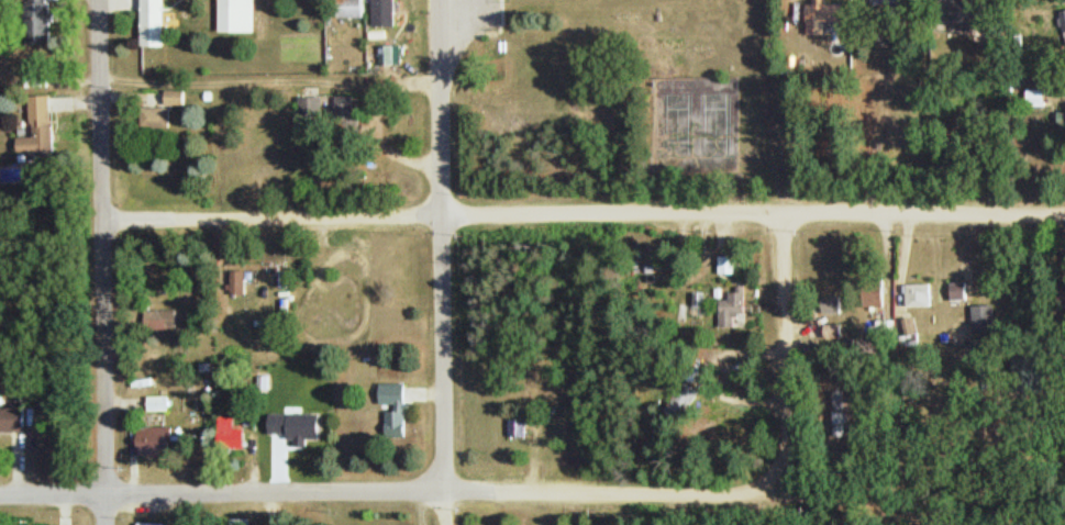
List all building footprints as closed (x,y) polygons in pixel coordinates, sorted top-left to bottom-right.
[(37,41),(55,41),(54,0),(37,0),(37,41)] [(171,47),(171,0),(147,0),(147,47),(171,47)] [(223,8),(258,8),(258,0),(223,0),(223,8)] [(338,17),(368,17),(368,0),(338,0),(338,17)] [(376,25),(399,25),(399,0),(376,0),(376,25)] [(847,3),(807,3),(807,20),(847,20),(847,3)] [(1049,104),(1049,88),(1032,88),(1032,104),(1049,104)] [(54,95),(39,95),(39,136),(22,136),(22,154),(54,154),(54,95)] [(174,106),(148,106),(148,125),(174,125),(174,106)] [(722,254),(722,273),(740,273),(740,254),(722,254)] [(234,269),(234,293),(250,293),(250,269),(234,269)] [(889,309),(889,280),(868,280),(868,309),(889,309)] [(972,299),(972,281),(953,282),(953,299),(972,299)] [(942,282),(908,282),(908,304),(942,304),(942,282)] [(846,311),(844,291),(826,293),(828,312),(846,311)] [(720,326),(748,326),(748,294),(720,294),(720,326)] [(976,303),(976,331),(999,331),(999,303),(976,303)] [(151,309),(151,329),(182,329),(182,309),(151,309)] [(880,320),(879,334),(890,335),(891,321),(880,320)] [(682,420),(705,392),(689,379),(666,408),(682,420)] [(385,383),(385,428),(409,428),(409,383),(385,383)] [(837,391),(837,435),(849,435),(849,391),(837,391)] [(174,411),(174,395),(153,395),(153,411),(174,411)] [(26,432),(26,407),(0,407),(0,432),(26,432)] [(511,417),(511,437),(530,437),(530,417),(511,417)] [(144,427),(144,456),(177,456),(177,427),(144,427)] [(225,427),(225,445),(250,445),(250,427),(225,427)]
